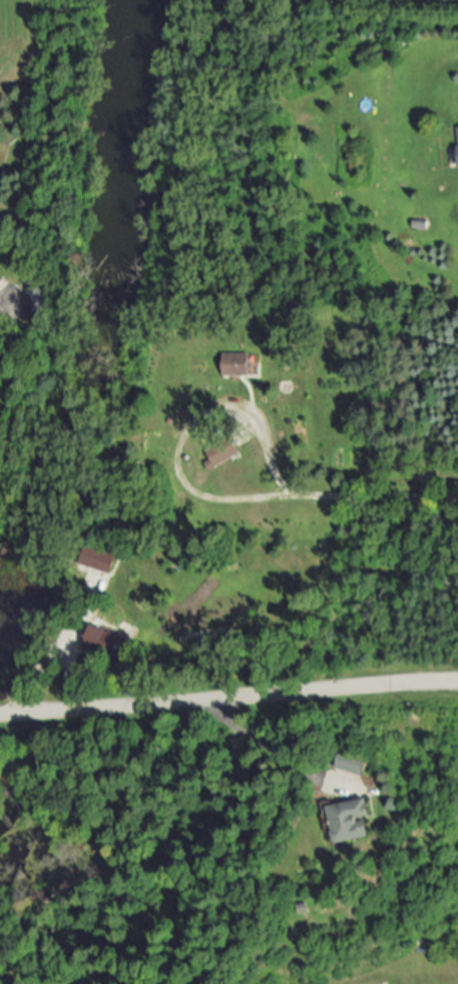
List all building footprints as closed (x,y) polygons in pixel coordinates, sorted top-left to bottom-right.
[(47,322),(48,288),(30,288),(28,321),(47,322)] [(225,376),(252,375),(251,353),(224,353),(225,376)] [(206,450),(211,458),(205,461),(210,470),(241,452),(231,435),(206,450)] [(113,573),(117,554),(91,549),(87,567),(113,573)] [(85,652),(117,663),(126,636),(95,625),(85,652)] [(373,757),(347,753),(344,771),(370,775),(373,757)] [(342,845),(376,837),(372,819),(378,817),(374,798),(333,808),(342,845)]
